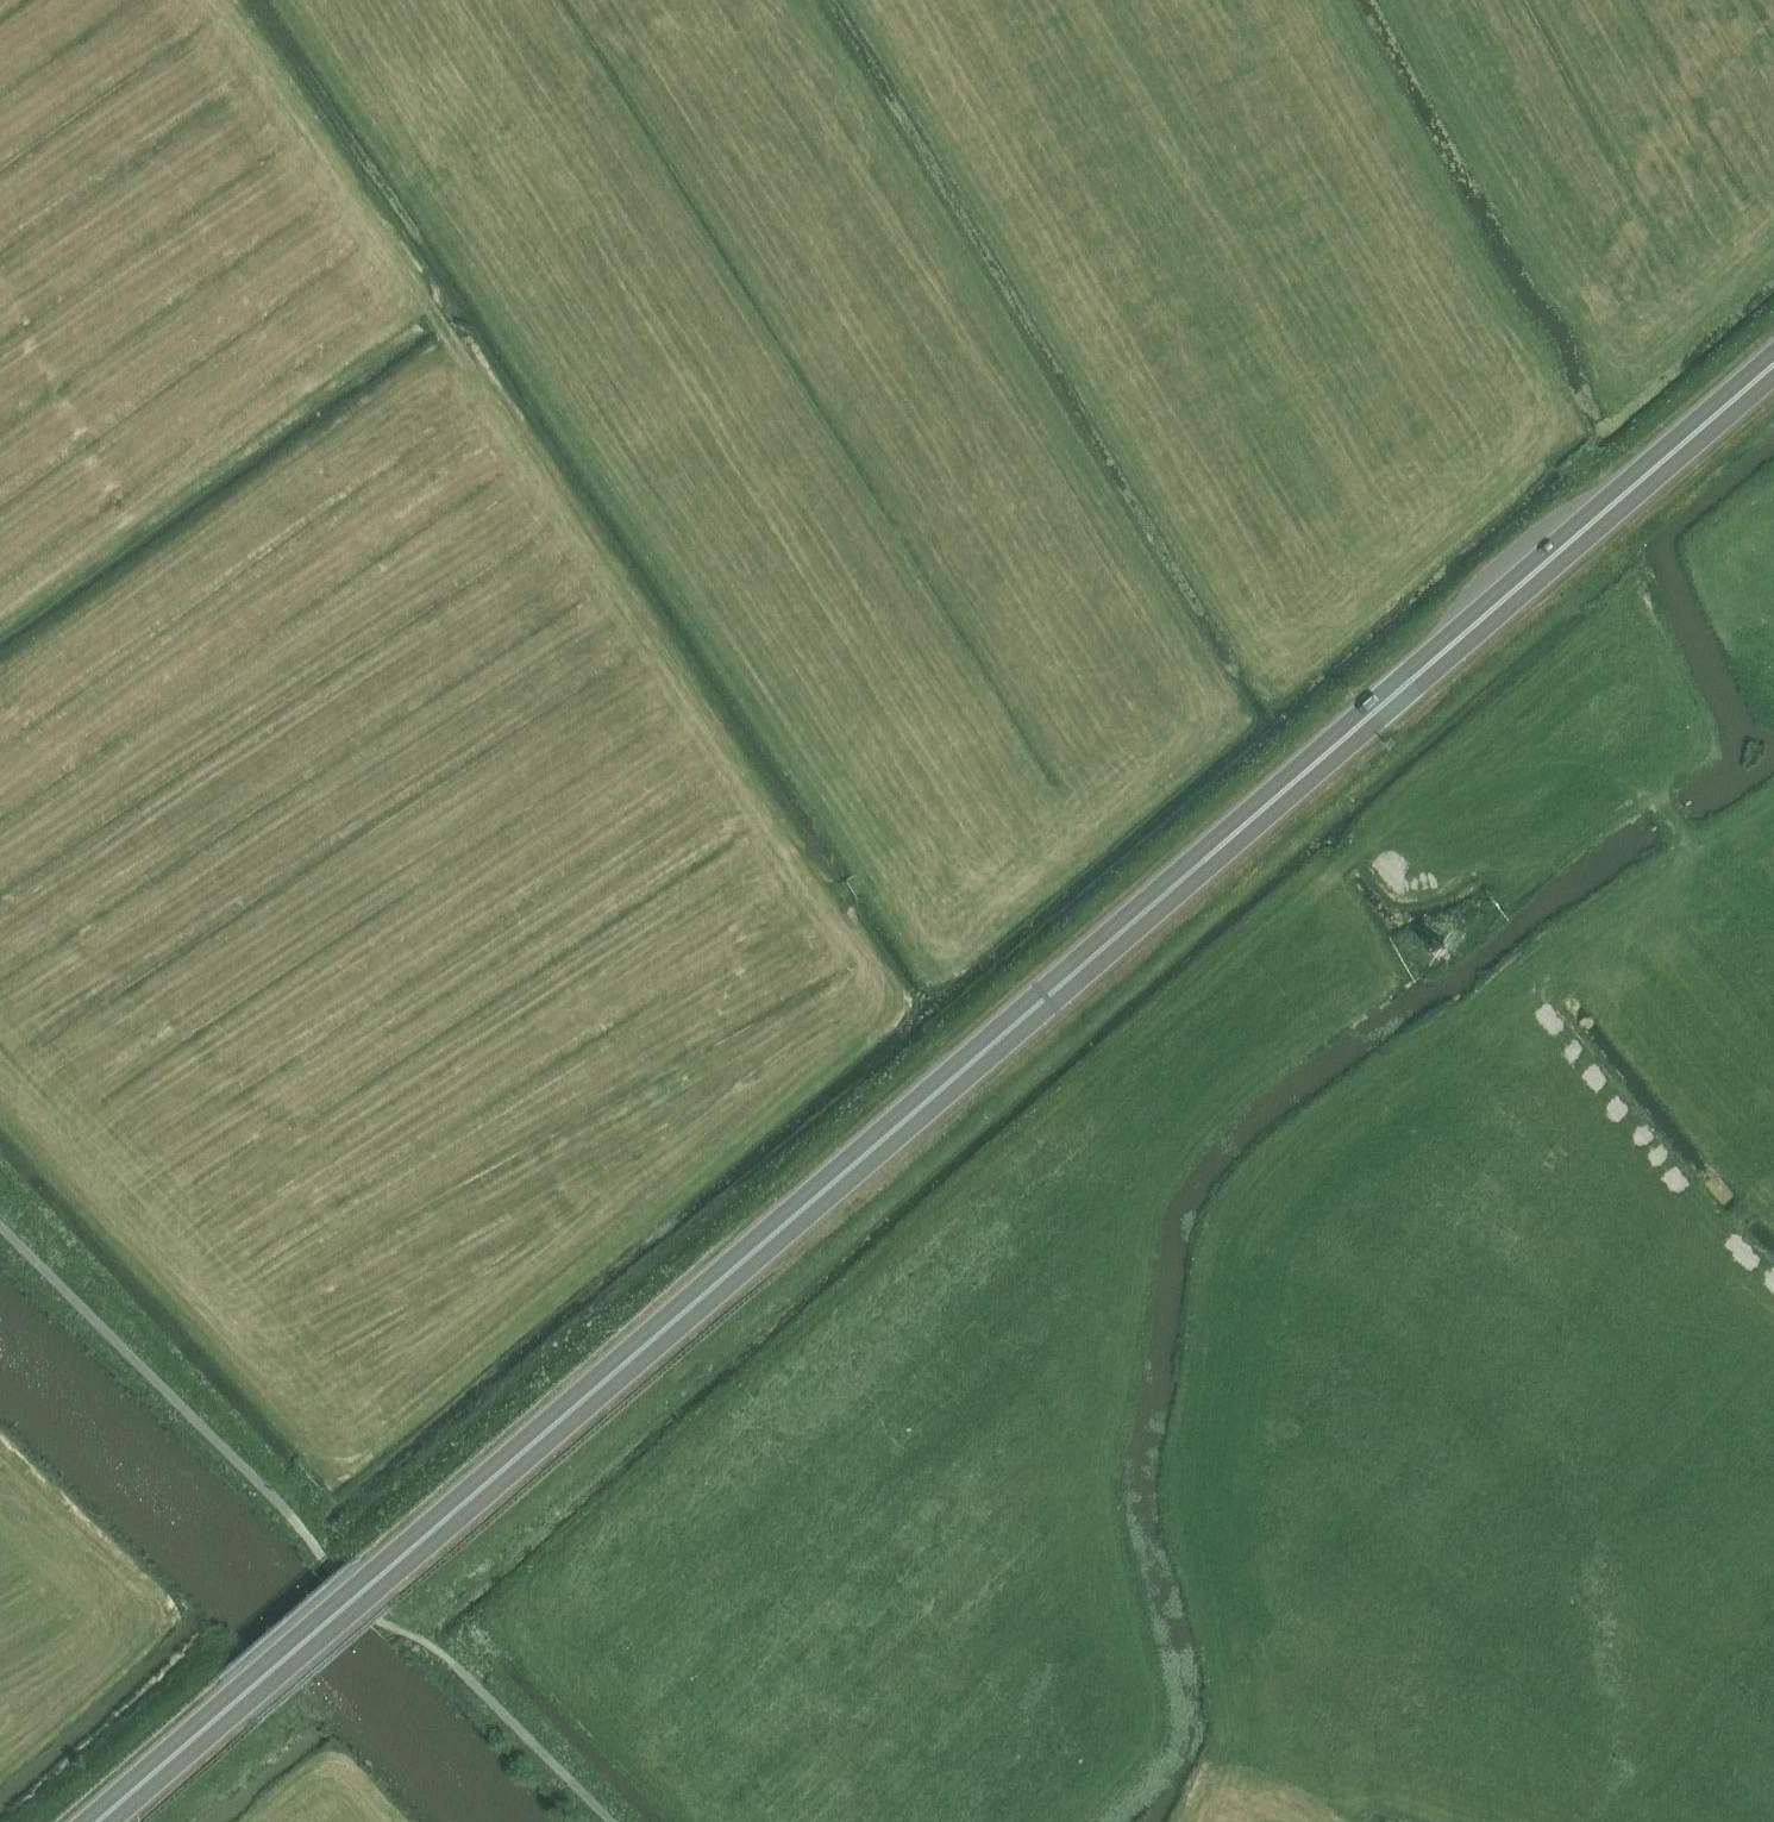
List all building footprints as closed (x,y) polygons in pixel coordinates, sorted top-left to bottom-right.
[(1448,948),(1450,939),(1447,932),(1439,929),(1434,931),(1431,933),(1430,941),(1434,948),(1441,951),(1444,949),(1448,948)]
